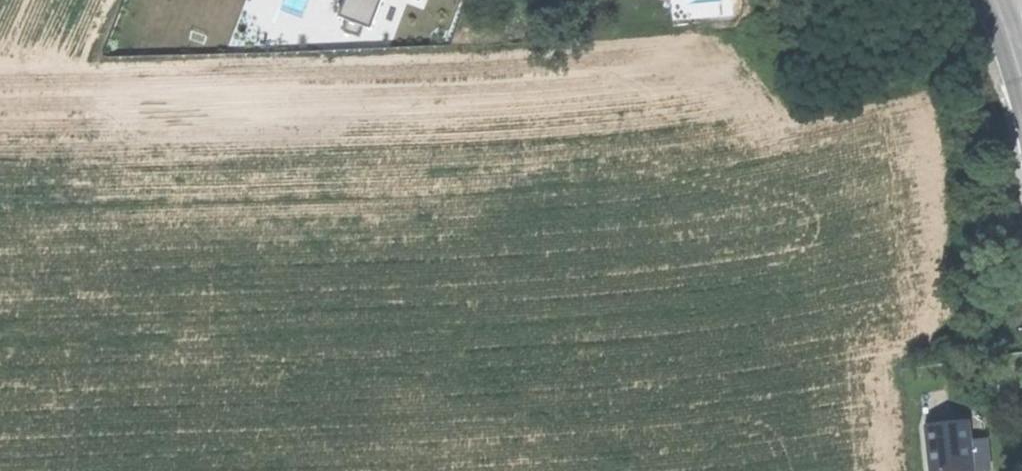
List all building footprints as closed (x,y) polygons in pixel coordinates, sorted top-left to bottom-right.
[(346,17),(355,20),(351,29),(366,35),(370,25),(376,27),(387,0),(352,0),(346,17)] [(673,1),(674,12),(684,12),(684,1),(673,1)] [(966,426),(928,429),(931,470),(969,470),(966,426)]
